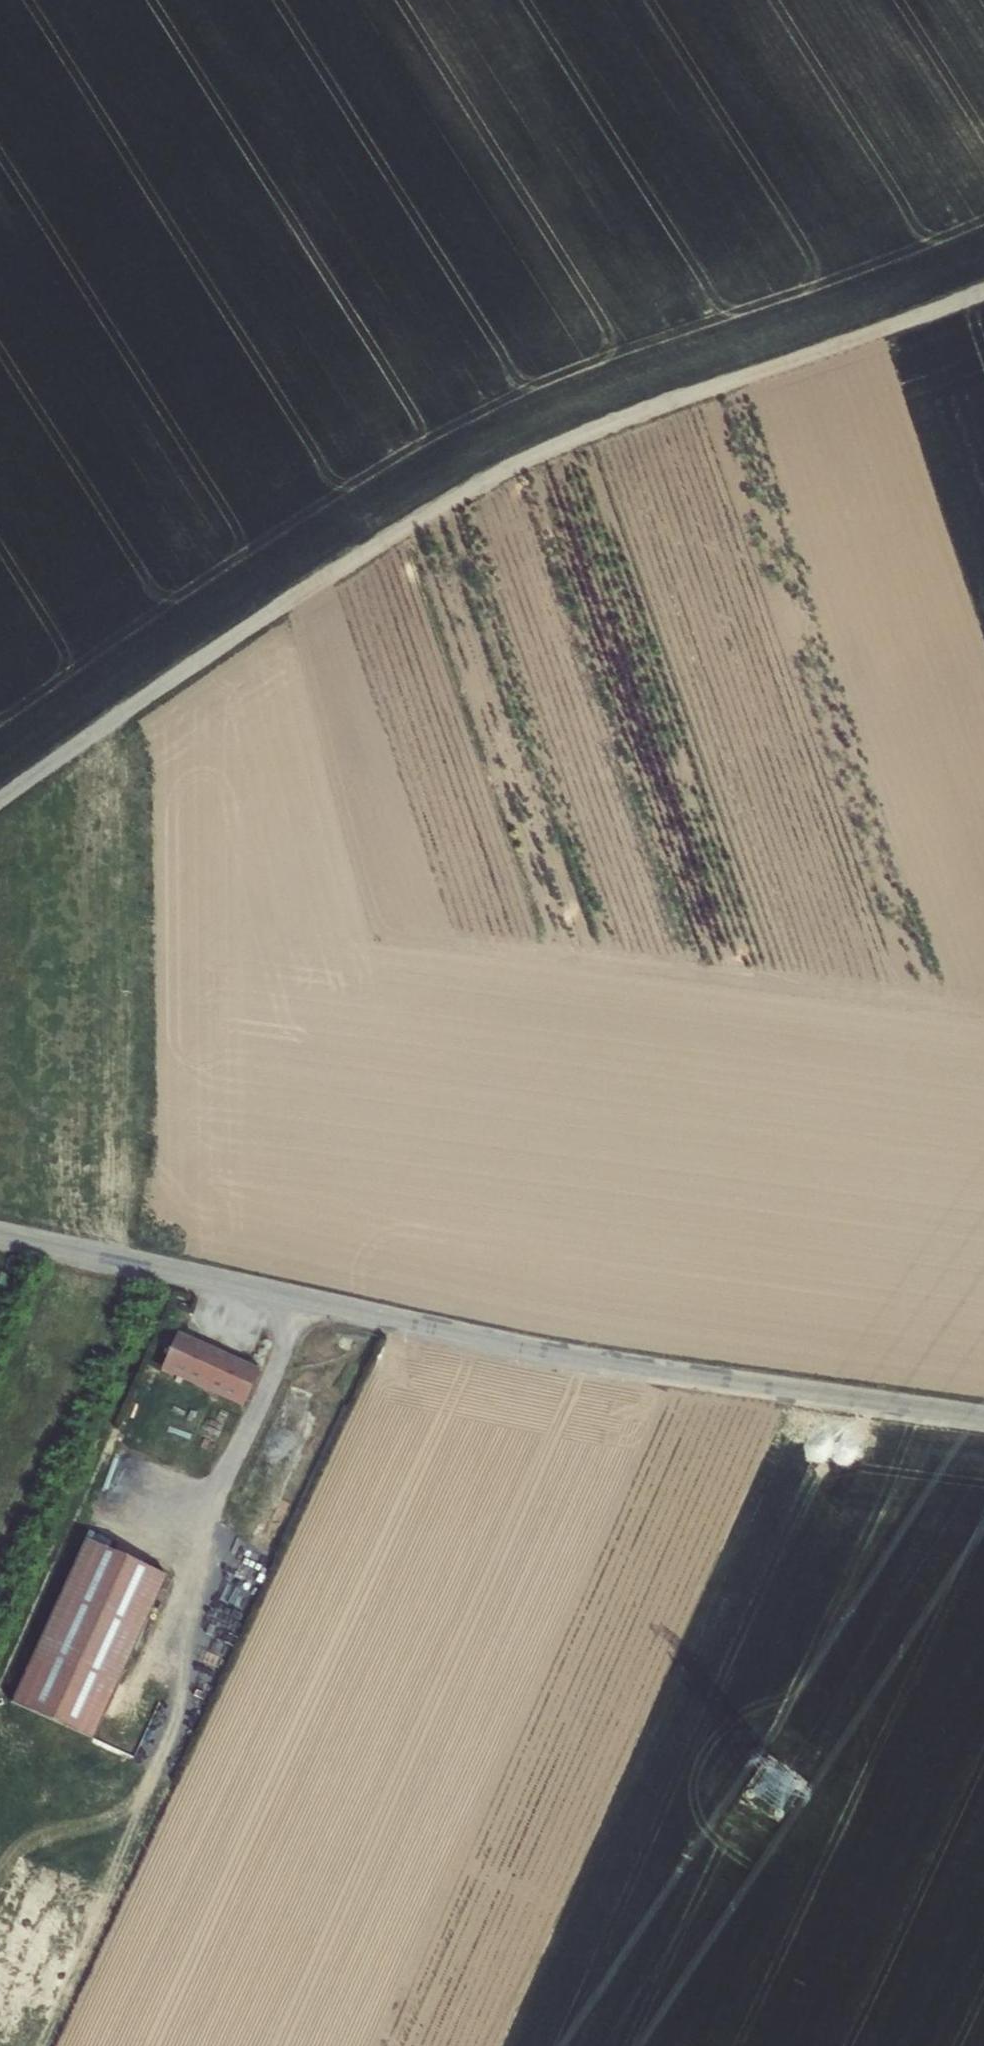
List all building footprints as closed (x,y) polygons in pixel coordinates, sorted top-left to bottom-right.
[(251,1404),(268,1364),(182,1329),(166,1369),(251,1404)] [(81,1539),(7,1703),(89,1740),(163,1576),(81,1539)]
